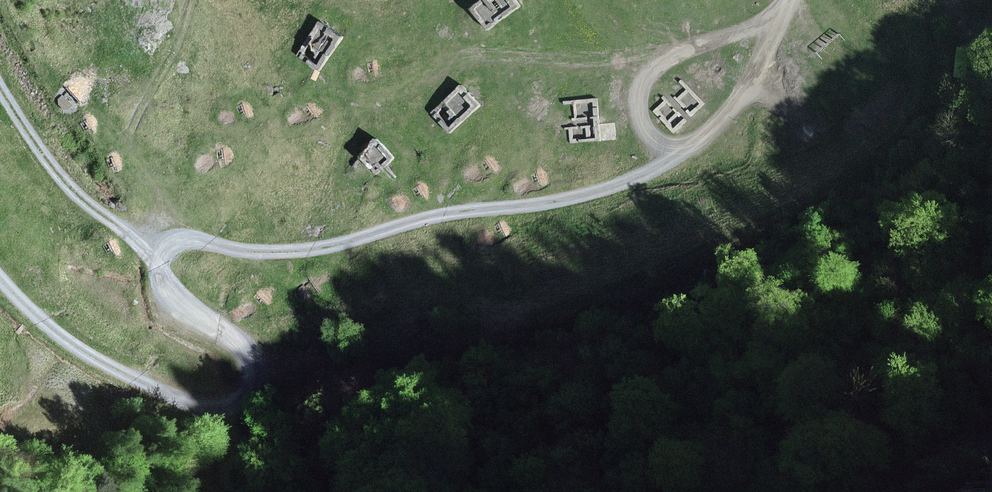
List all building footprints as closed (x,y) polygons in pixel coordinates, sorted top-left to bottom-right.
[(493,28),(526,2),(524,0),(485,0),(476,7),(493,28)] [(302,50),(321,66),(347,36),(328,20),(302,50)] [(438,111),(455,129),(480,104),(463,86),(438,111)] [(364,153),(379,171),(394,158),(379,140),(364,153)]
